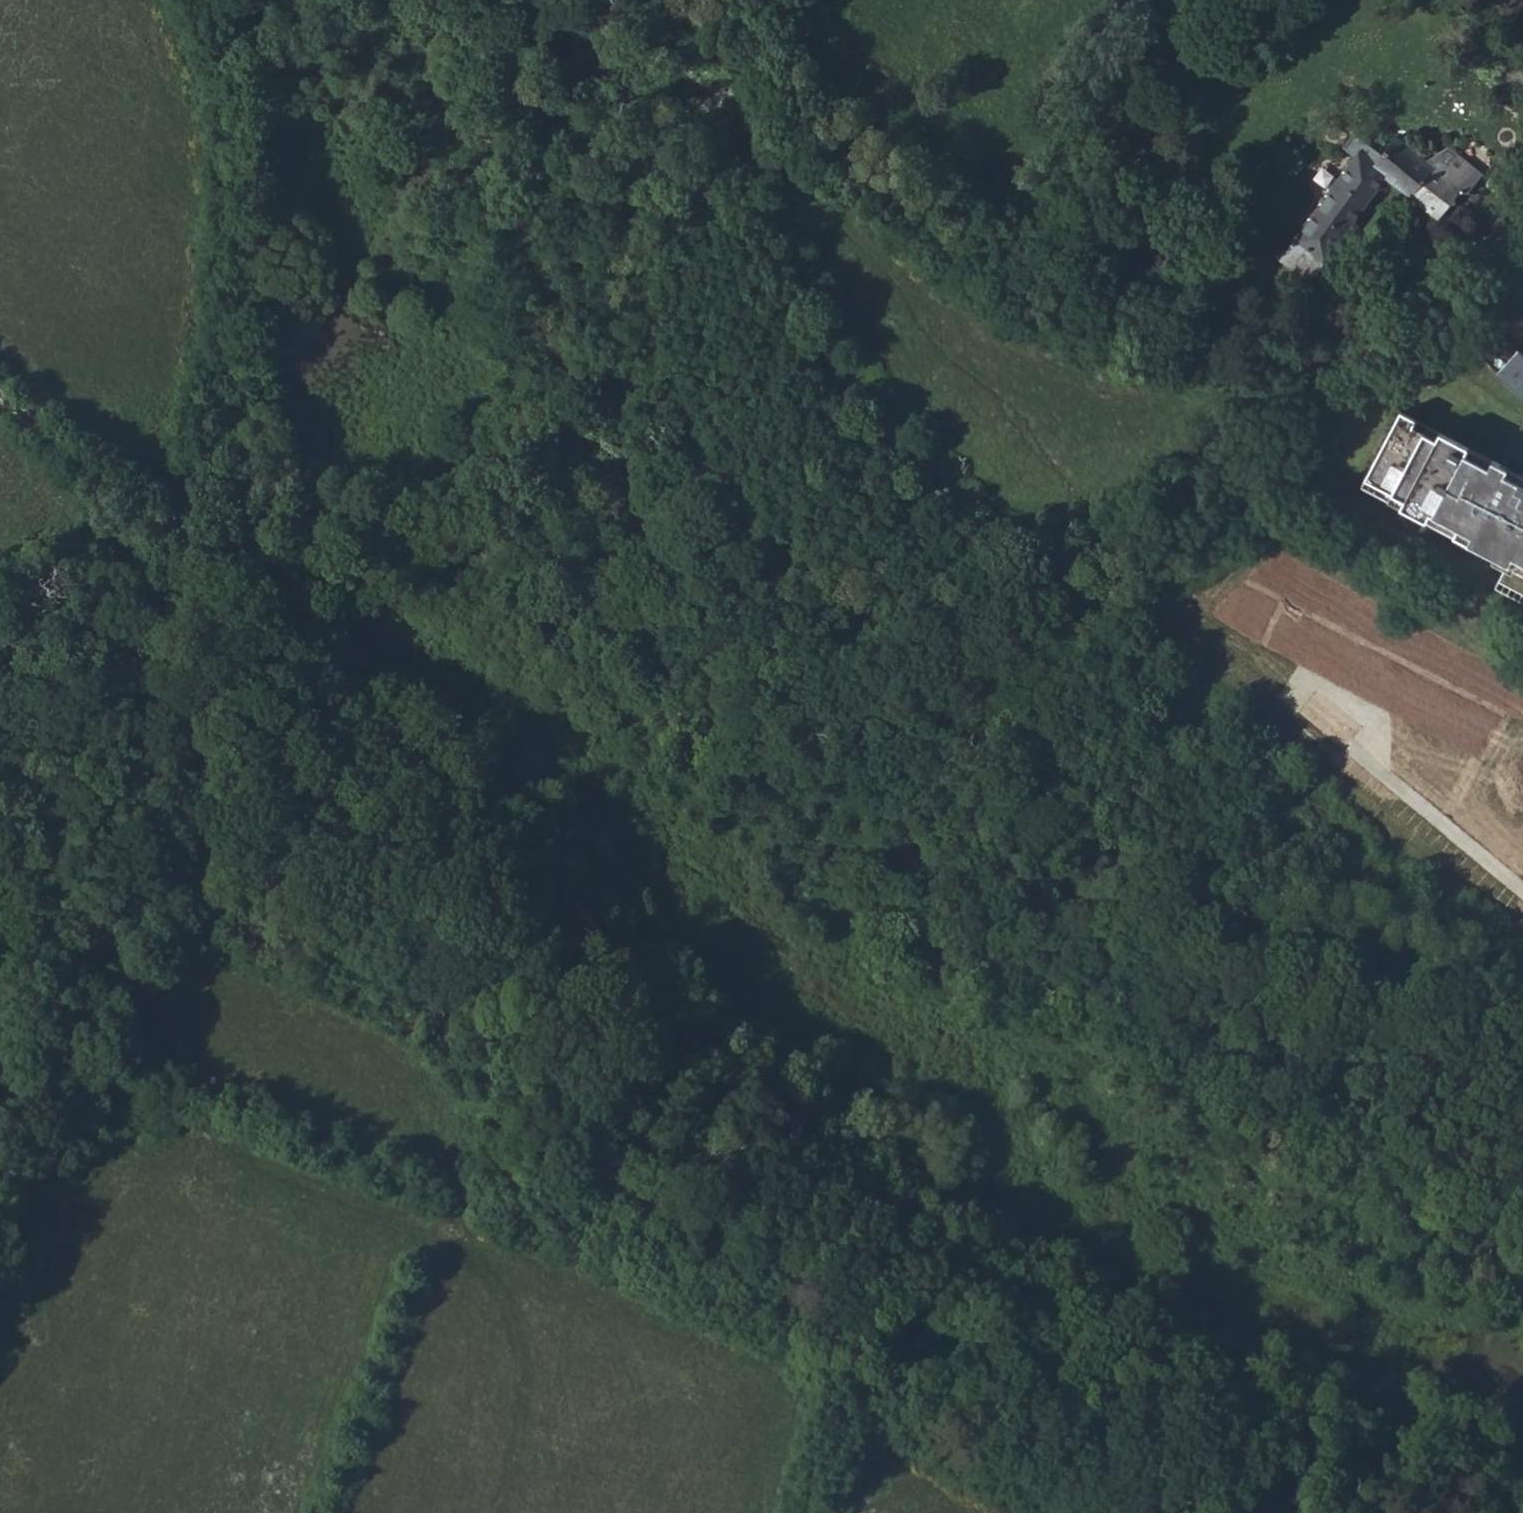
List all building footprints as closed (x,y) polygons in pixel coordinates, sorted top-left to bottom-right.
[(1457,199),(1475,175),(1457,162),(1455,165),(1451,161),(1455,155),(1452,152),(1429,166),(1394,143),(1376,169),(1359,158),(1282,264),(1303,279),(1317,259),(1327,265),(1387,181),(1444,221),(1453,208),(1459,203),(1457,199)] [(1499,370),(1522,393),(1522,353),(1519,349),(1499,370)] [(1505,474),(1509,468),(1401,411),(1361,486),(1522,571),(1522,484),(1505,474)]
